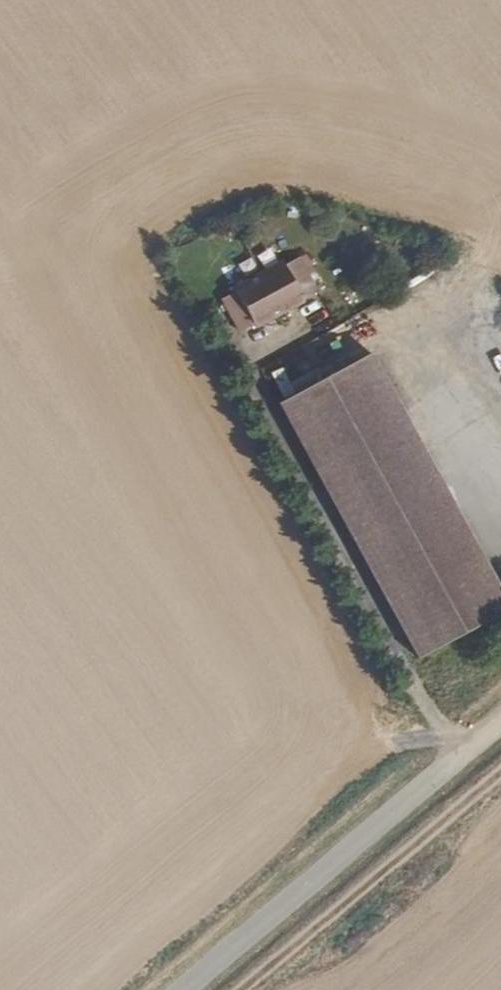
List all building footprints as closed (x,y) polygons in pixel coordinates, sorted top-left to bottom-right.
[(281,262),(233,287),(235,290),(221,297),(239,330),(252,323),(254,328),(302,303),(298,294),(310,288),(295,260),(283,266),(281,262)] [(417,654),(500,609),(500,592),(370,350),(279,399),(417,654)]
